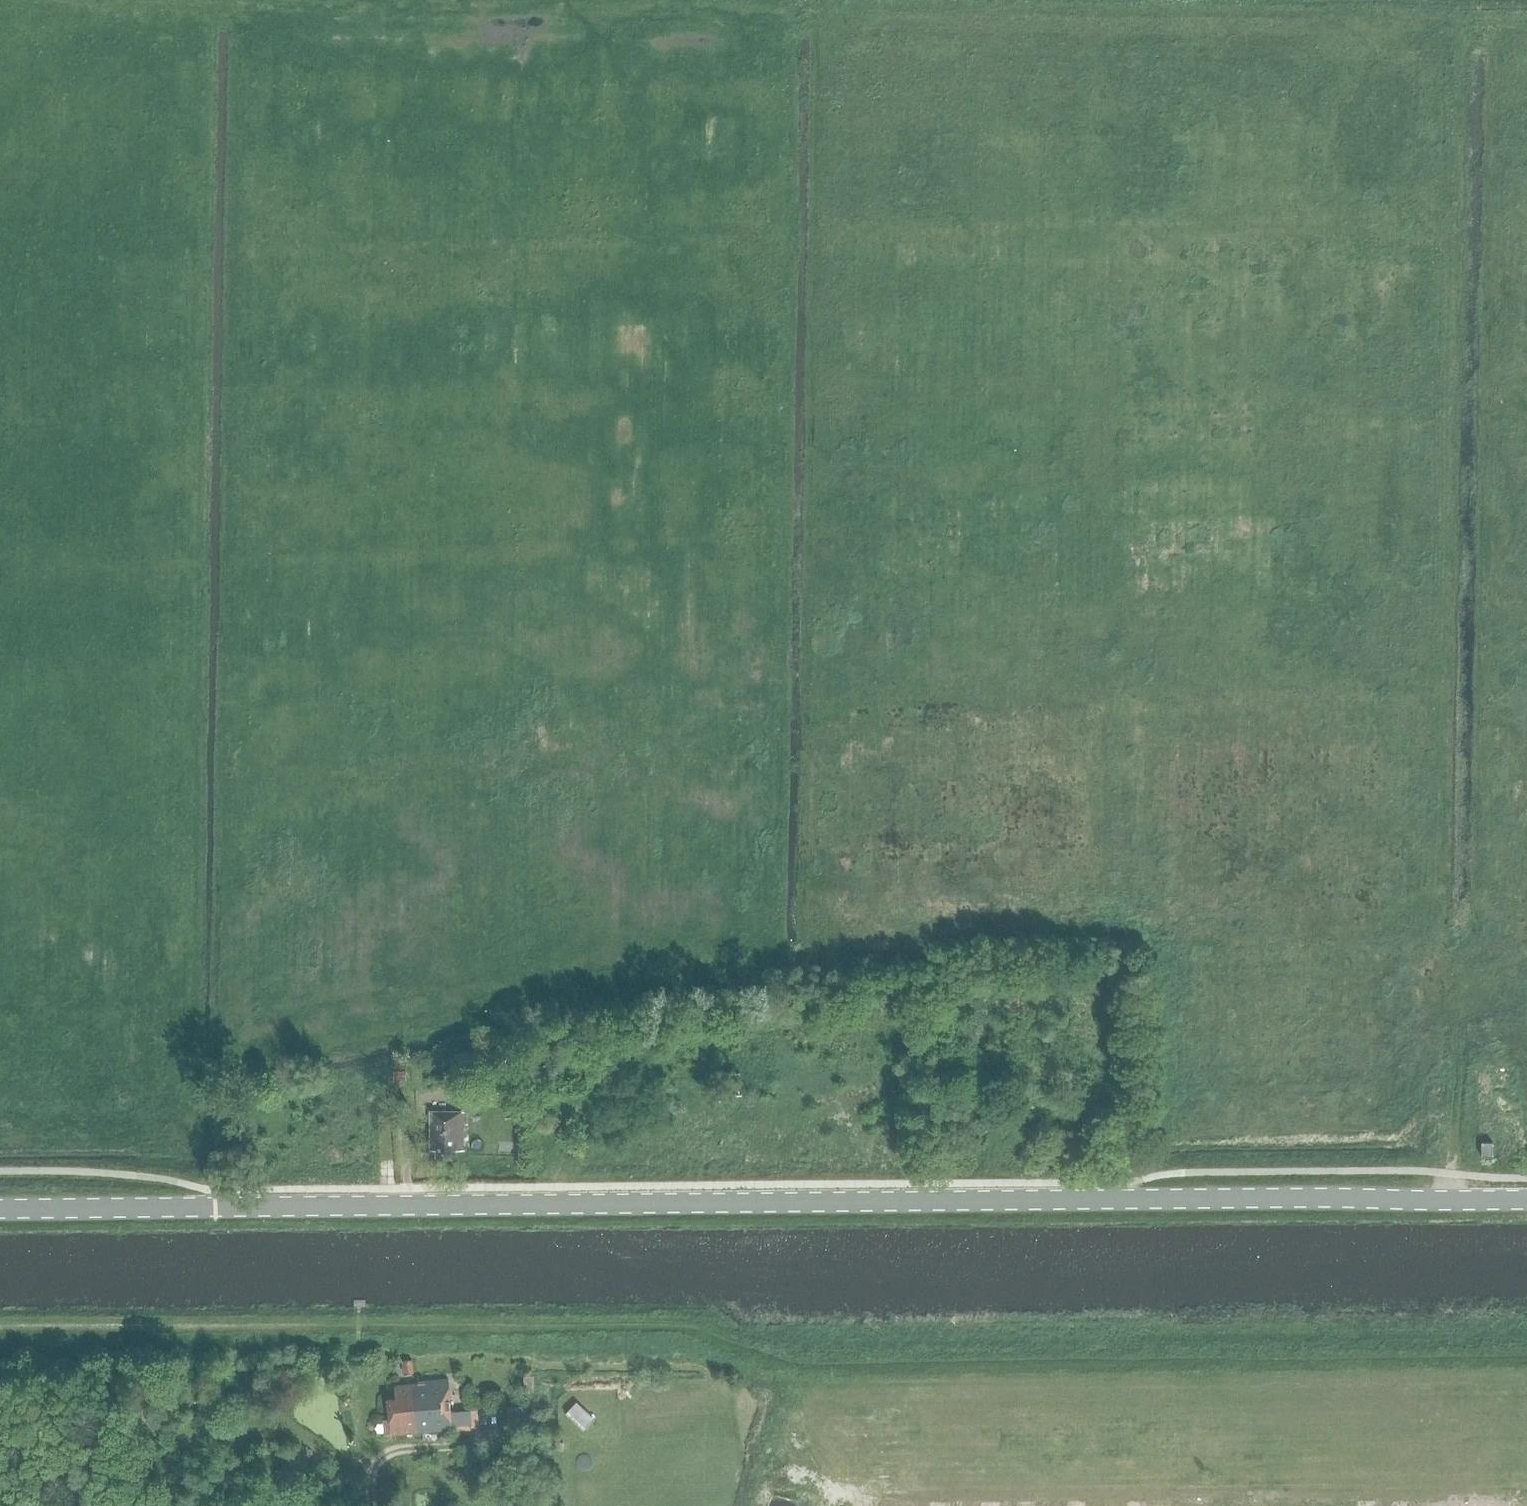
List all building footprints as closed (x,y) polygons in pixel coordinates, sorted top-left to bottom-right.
[(394,1076),(407,1075),(406,1066),(394,1067),(394,1076)] [(463,1151),(463,1112),(430,1112),(430,1151),(436,1151),(436,1158),(455,1158),(455,1151),(463,1151)] [(1492,1143),(1482,1144),(1482,1158),(1493,1158),(1492,1143)] [(401,1362),(402,1376),(414,1375),(414,1361),(401,1362)] [(395,1400),(388,1400),(391,1435),(452,1429),(448,1380),(418,1382),(418,1385),(394,1387),(395,1400)] [(588,1426),(599,1415),(581,1399),(571,1410),(588,1426)] [(471,1409),(453,1411),(455,1429),(473,1427),(471,1409)] [(487,1470),(488,1453),(477,1453),(476,1469),(487,1470)]
